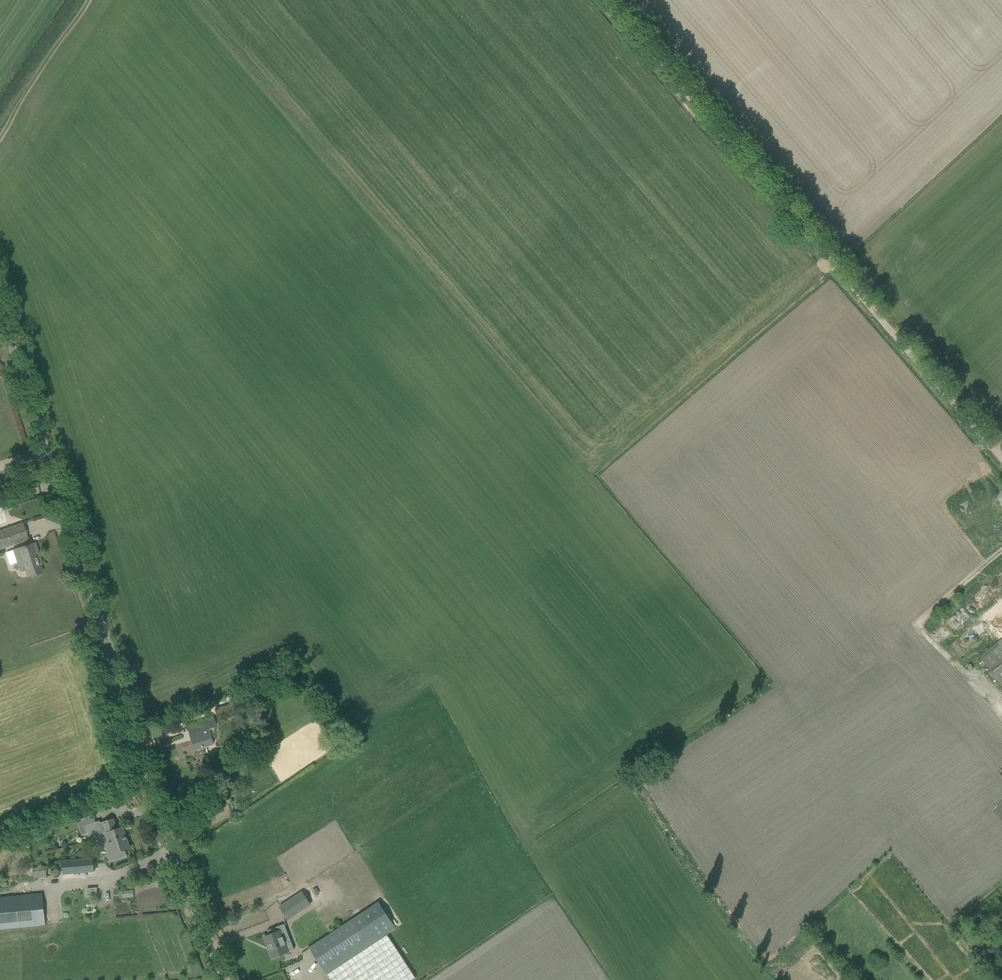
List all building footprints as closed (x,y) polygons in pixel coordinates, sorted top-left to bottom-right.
[(28,539),(23,523),(13,526),(0,531),(0,549),(19,543),(28,539)] [(38,560),(40,560),(34,543),(5,553),(9,565),(17,563),(20,571),(25,570),(27,577),(42,573),(38,560)] [(1001,687),(1001,638),(979,656),(1001,687)] [(215,709),(218,721),(236,716),(232,704),(215,709)] [(216,727),(213,718),(188,725),(195,750),(213,744),(210,736),(217,734),(216,727)] [(222,773),(225,784),(235,781),(231,771),(222,773)] [(90,839),(97,837),(97,836),(106,833),(113,854),(130,848),(123,827),(116,829),(113,819),(100,823),(99,821),(85,826),(90,839)] [(94,872),(93,858),(87,859),(86,851),(77,852),(78,860),(61,861),(63,875),(85,872),(86,877),(95,876),(94,872)] [(32,868),(33,878),(46,877),(46,867),(32,868)] [(279,907),(288,919),(310,905),(302,892),(279,907)] [(30,895),(0,898),(0,929),(34,926),(30,895)] [(380,939),(363,913),(309,948),(326,974),(330,979),(412,979),(415,978),(387,934),(380,939)] [(288,952),(283,938),(288,936),(284,924),(267,931),(269,935),(264,937),(272,958),(288,952)]
